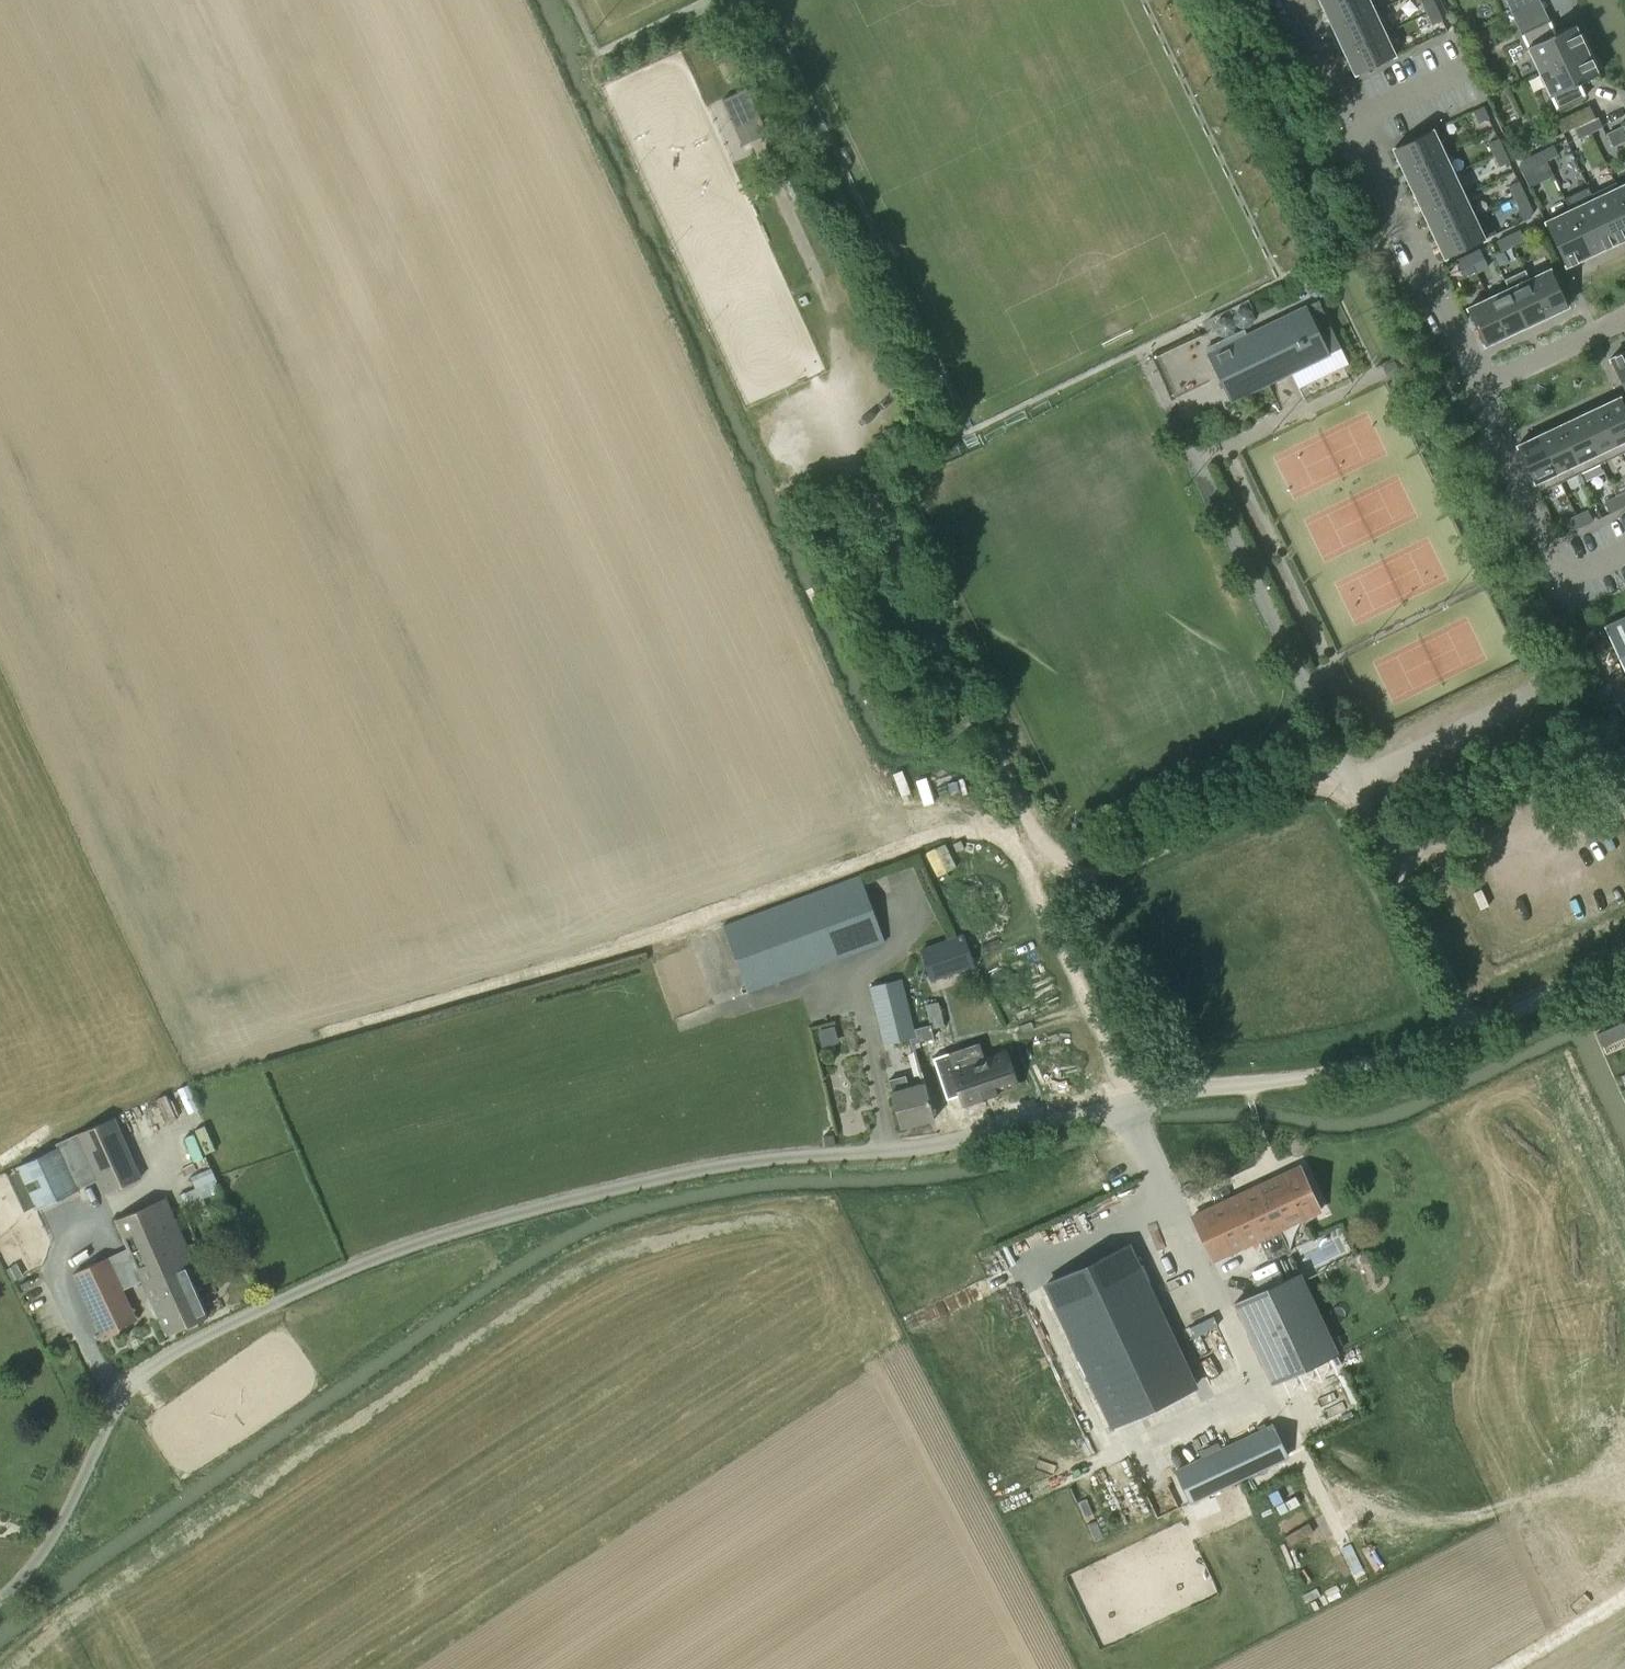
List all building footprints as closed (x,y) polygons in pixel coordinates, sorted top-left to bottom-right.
[(1324,9),(1343,0),(1320,0),(1324,9)] [(1335,30),(1374,11),(1369,0),(1343,0),(1324,9),(1335,30)] [(1427,13),(1437,8),(1433,0),(1423,0),(1421,1),(1427,13)] [(1540,71),(1589,48),(1582,34),(1579,35),(1575,26),(1575,24),(1555,34),(1550,22),(1550,21),(1550,20),(1534,28),(1524,6),(1512,12),(1522,33),(1521,34),(1522,35),(1528,47),(1527,47),(1528,48),(1540,71)] [(1437,8),(1427,13),(1432,25),(1442,20),(1437,8)] [(1374,11),(1335,30),(1345,52),(1384,33),(1374,11)] [(1395,55),(1384,33),(1345,52),(1355,74),(1395,55)] [(1595,63),(1589,48),(1540,71),(1551,95),(1550,95),(1551,97),(1551,96),(1557,108),(1557,110),(1586,96),(1585,95),(1579,83),(1598,74),(1598,73),(1597,73),(1593,64),(1595,63)] [(767,134),(747,89),(723,100),(743,145),(767,134)] [(1595,118),(1589,105),(1566,116),(1572,129),(1595,118)] [(1479,123),(1489,118),(1483,106),(1473,111),(1479,123)] [(1599,117),(1587,122),(1591,132),(1603,126),(1599,117)] [(1591,132),(1587,122),(1575,128),(1579,138),(1591,132)] [(1393,148),(1404,171),(1444,152),(1433,130),(1393,148)] [(1494,155),(1504,150),(1498,138),(1488,143),(1494,155)] [(1542,151),(1547,161),(1559,155),(1554,145),(1542,151)] [(1509,162),(1504,150),(1494,155),(1499,167),(1509,162)] [(1535,167),(1547,161),(1542,151),(1530,157),(1535,167)] [(1444,152),(1404,171),(1414,192),(1454,174),(1444,152)] [(1424,214),(1464,195),(1454,174),(1414,192),(1424,214)] [(1508,186),(1514,198),(1524,193),(1518,181),(1508,186)] [(1593,199),(1594,199),(1615,243),(1624,238),(1624,203),(1618,187),(1616,183),(1591,194),(1593,199)] [(1524,193),(1514,198),(1519,210),(1529,205),(1524,193)] [(1424,214),(1434,235),(1474,216),(1464,195),(1424,214)] [(1615,243),(1594,199),(1593,199),(1570,210),(1591,254),(1615,243)] [(1591,254),(1570,210),(1545,222),(1566,266),(1591,254)] [(1474,216),(1434,235),(1445,258),(1485,239),(1474,216)] [(1508,236),(1513,245),(1525,240),(1520,230),(1508,236)] [(1501,251),(1513,245),(1508,236),(1497,241),(1501,251)] [(1468,255),(1473,265),(1485,259),(1480,249),(1468,255)] [(1461,270),(1473,265),(1468,255),(1456,260),(1461,270)] [(1529,279),(1547,316),(1568,306),(1550,269),(1529,279)] [(1526,326),(1547,316),(1529,279),(1509,288),(1526,326)] [(1506,335),(1526,326),(1509,288),(1488,298),(1506,335)] [(1485,345),(1506,335),(1488,298),(1467,308),(1485,345)] [(1310,313),(1306,305),(1208,353),(1231,401),(1293,371),(1342,347),(1323,308),(1310,313)] [(1610,359),(1624,391),(1624,351),(1610,359)] [(1394,360),(1382,365),(1388,378),(1400,373),(1394,360)] [(1621,453),(1624,452),(1624,407),(1620,396),(1599,407),(1621,453)] [(1599,407),(1579,416),(1601,463),(1621,453),(1599,407)] [(1601,463),(1579,416),(1558,426),(1581,473),(1601,463)] [(1538,435),(1560,482),(1581,473),(1558,426),(1538,435)] [(1539,492),(1560,482),(1538,435),(1517,445),(1539,492)] [(1622,508),(1617,498),(1605,503),(1610,513),(1622,508)] [(1589,511),(1577,517),(1582,527),(1593,521),(1589,511)] [(1582,527),(1577,517),(1565,522),(1570,532),(1582,527)] [(1605,626),(1624,669),(1624,617),(1605,626)] [(937,873),(958,865),(950,843),(928,850),(937,873)] [(885,940),(859,874),(723,927),(749,993),(885,940)] [(963,933),(919,947),(930,979),(974,964),(963,933)] [(916,1037),(913,1028),(912,1028),(901,978),(869,985),(883,1044),(912,1037),(913,1038),(916,1037)] [(982,1068),(976,1048),(941,1057),(954,1101),(956,1101),(957,1107),(1012,1092),(1003,1063),(982,1068)] [(900,1127),(932,1119),(922,1082),(911,1085),(908,1074),(891,1078),(894,1089),(891,1090),(900,1127)] [(8,1175),(25,1211),(35,1206),(36,1209),(97,1181),(103,1194),(142,1177),(115,1117),(56,1143),(58,1147),(16,1166),(18,1171),(8,1175)] [(202,1185),(179,1191),(182,1202),(220,1191),(213,1165),(197,1170),(202,1185)] [(1299,1165),(1192,1215),(1213,1260),(1258,1239),(1267,1260),(1289,1250),(1280,1229),(1321,1211),(1299,1165)] [(116,1219),(166,1333),(206,1315),(191,1281),(200,1277),(165,1197),(116,1219)] [(1128,1246),(1045,1285),(1114,1430),(1197,1391),(1128,1246)] [(136,1320),(106,1257),(72,1274),(102,1336),(136,1320)] [(1299,1271),(1233,1302),(1271,1383),(1337,1352),(1299,1271)] [(1272,1424),(1175,1469),(1190,1500),(1286,1455),(1272,1424)]
